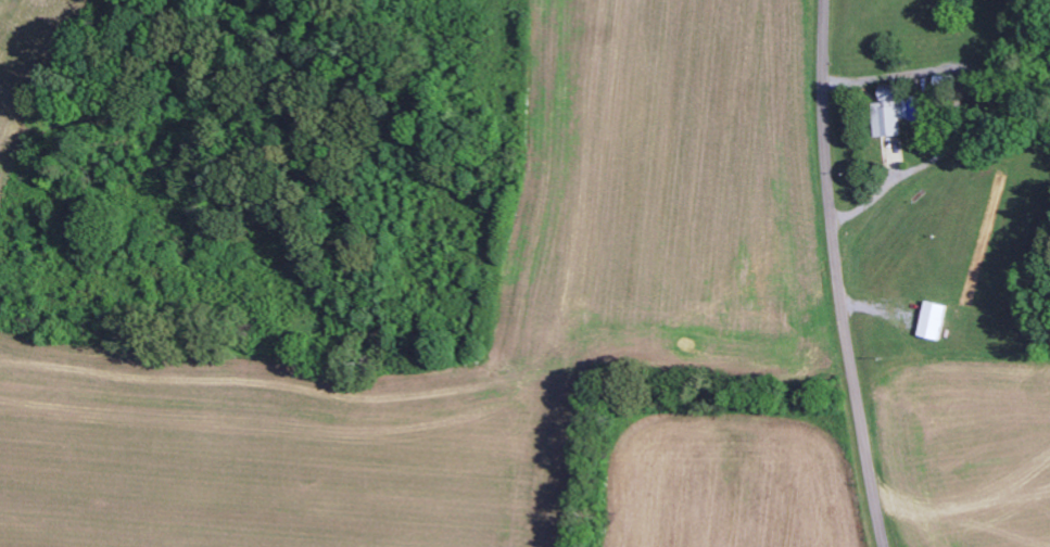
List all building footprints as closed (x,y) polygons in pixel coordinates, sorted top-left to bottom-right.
[(902,89),(886,90),(886,107),(875,108),(877,136),(904,134),(902,89)] [(949,303),(927,300),(922,336),(944,339),(949,303)]
